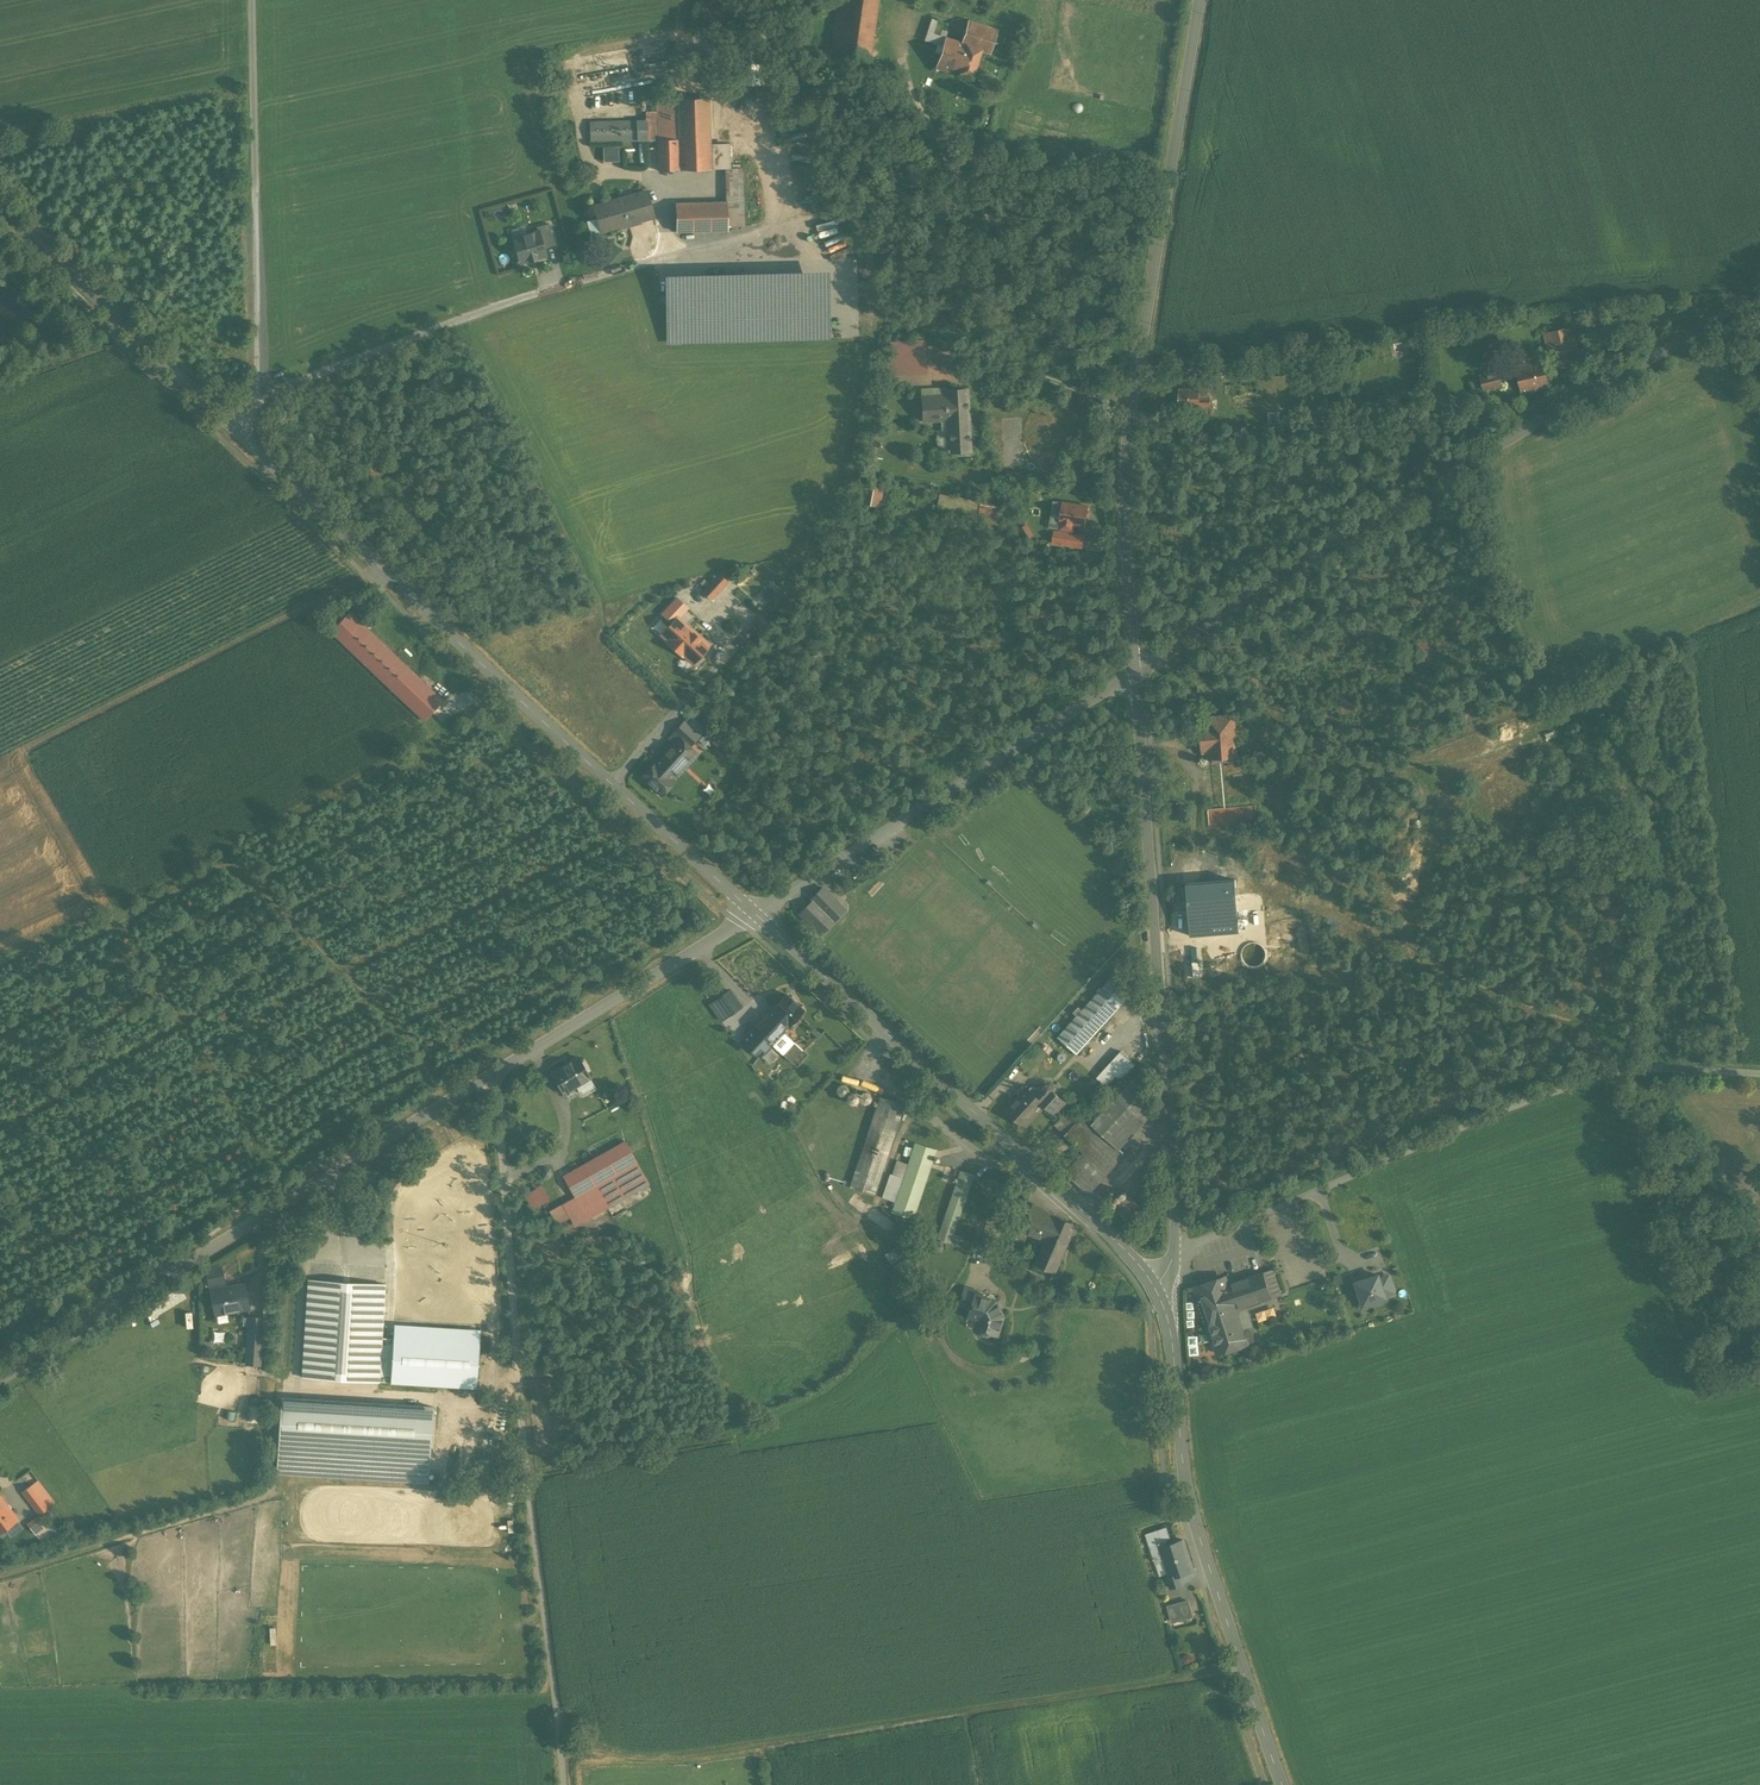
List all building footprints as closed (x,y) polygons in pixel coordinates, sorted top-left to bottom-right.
[(830,53),(869,59),(877,0),(837,0),(830,53)] [(946,24),(933,19),(928,33),(942,37),(946,24)] [(996,29),(967,21),(961,40),(943,35),(933,68),(968,79),(977,50),(988,54),(996,29)] [(708,97),(657,98),(659,170),(710,168),(708,97)] [(589,141),(647,140),(647,119),(589,121),(589,141)] [(606,160),(622,159),(621,145),(606,146),(606,160)] [(725,202),(677,202),(677,231),(727,230),(726,225),(742,225),(741,168),(725,168),(725,202)] [(647,191),(594,206),(601,231),(628,223),(628,225),(641,221),(641,220),(654,216),(647,191)] [(830,231),(848,227),(847,222),(840,223),(838,217),(827,220),(830,231)] [(514,238),(521,263),(545,256),(538,231),(514,238)] [(828,271),(665,276),(667,344),(830,339),(828,271)] [(1584,313),(1569,317),(1574,335),(1588,332),(1584,313)] [(1556,359),(1542,363),(1544,371),(1554,369),(1553,366),(1558,364),(1559,366),(1580,361),(1578,350),(1572,351),(1568,337),(1562,340),(1560,329),(1550,331),(1556,359)] [(892,375),(926,373),(924,340),(890,342),(892,375)] [(1548,387),(1544,371),(1542,363),(1541,360),(1514,366),(1520,393),(1548,387)] [(1498,370),(1479,375),(1484,390),(1501,385),(1498,370)] [(1416,387),(1397,391),(1399,402),(1418,399),(1416,387)] [(944,396),(921,397),(922,422),(946,421),(947,454),(974,452),(971,388),(943,389),(944,396)] [(1200,388),(1179,388),(1179,408),(1210,408),(1210,398),(1200,398),(1200,388)] [(1271,410),(1272,421),(1284,421),(1283,410),(1271,410)] [(885,483),(867,478),(861,503),(880,507),(885,483)] [(952,508),(954,496),(941,494),(939,506),(952,508)] [(1063,502),(1060,522),(1061,522),(1060,529),(1072,531),(1074,524),(1085,525),(1087,506),(1063,502)] [(995,508),(988,506),(986,518),(993,519),(995,508)] [(711,601),(728,582),(717,572),(700,592),(711,601)] [(676,596),(660,614),(669,622),(677,614),(680,617),(689,608),(676,596)] [(443,701),(349,612),(330,631),(424,721),(443,701)] [(691,630),(677,617),(661,634),(668,640),(667,641),(682,655),(683,654),(693,663),(709,645),(691,629),(691,630)] [(1204,676),(1194,676),(1195,683),(1197,683),(1197,691),(1212,691),(1211,680),(1204,680),(1204,676)] [(1210,750),(1210,763),(1236,761),(1234,715),(1207,717),(1207,724),(1200,726),(1202,752),(1210,750)] [(669,737),(674,742),(679,737),(689,727),(691,725),(684,719),(669,737)] [(689,727),(679,737),(690,747),(700,737),(689,727)] [(682,755),(690,747),(679,737),(674,742),(672,745),(682,755)] [(688,760),(682,755),(672,745),(642,777),(658,792),(688,760)] [(1253,806),(1233,807),(1234,818),(1253,817),(1253,806)] [(847,907),(825,884),(809,899),(811,901),(798,914),(819,935),(847,907)] [(1077,1054),(1128,997),(1108,980),(1057,1036),(1077,1054)] [(720,1021),(742,1006),(730,989),(708,1003),(720,1021)] [(770,1044),(782,1031),(802,1010),(785,994),(770,1011),(775,1014),(762,1030),(756,1025),(741,1041),(758,1057),(770,1044)] [(770,1044),(775,1047),(791,1061),(801,1048),(782,1031),(770,1044)] [(775,1047),(770,1044),(758,1057),(762,1061),(775,1047)] [(1098,1074),(1096,1077),(1106,1086),(1115,1077),(1120,1081),(1134,1066),(1120,1053),(1098,1074)] [(590,1077),(578,1057),(551,1073),(563,1093),(590,1077)] [(1138,1073),(1091,1125),(1118,1150),(1153,1113),(1147,1107),(1144,1078),(1138,1073)] [(1035,1096),(1024,1086),(1003,1110),(1024,1129),(1041,1109),(1053,1118),(1065,1104),(1044,1086),(1035,1096)] [(904,1105),(880,1096),(850,1187),(873,1195),(904,1105)] [(1090,1195),(1125,1156),(1118,1150),(1082,1117),(1065,1136),(1083,1153),(1065,1173),(1090,1195)] [(649,1183),(625,1140),(563,1176),(574,1197),(562,1203),(572,1222),(581,1218),(583,1221),(649,1183)] [(935,1150),(915,1143),(908,1164),(895,1202),(892,1211),(912,1218),(935,1150)] [(882,1198),(895,1202),(908,1164),(897,1161),(892,1175),(889,1175),(882,1198)] [(973,1176),(960,1171),(937,1239),(950,1243),(953,1234),(973,1176)] [(1128,1218),(1143,1202),(1131,1191),(1116,1206),(1128,1218)] [(1076,1224),(1056,1216),(1035,1265),(1055,1273),(1076,1224)] [(993,1236),(997,1224),(989,1222),(985,1234),(993,1236)] [(953,1234),(950,1243),(957,1245),(960,1236),(953,1234)] [(894,1264),(910,1252),(903,1242),(887,1253),(894,1264)] [(206,1269),(209,1285),(224,1282),(221,1266),(206,1269)] [(1273,1269),(1262,1272),(1270,1297),(1281,1294),(1273,1269)] [(1262,1272),(1226,1284),(1236,1314),(1246,1310),(1244,1306),(1270,1297),(1262,1272)] [(1378,1275),(1355,1282),(1363,1305),(1386,1297),(1378,1275)] [(1236,1314),(1226,1284),(1224,1278),(1196,1287),(1218,1354),(1255,1341),(1250,1328),(1249,1326),(1241,1329),(1236,1314)] [(302,1376),(378,1381),(381,1338),(385,1284),(308,1279),(302,1376)] [(244,1283),(210,1290),(215,1314),(249,1307),(244,1283)] [(959,1306),(971,1311),(976,1294),(977,1294),(979,1291),(965,1286),(959,1306)] [(996,1300),(977,1294),(976,1294),(971,1311),(969,1316),(979,1319),(980,1322),(979,1328),(982,1329),(981,1332),(983,1335),(987,1336),(990,1335),(991,1332),(997,1334),(1004,1316),(996,1300)] [(381,1338),(378,1381),(414,1384),(416,1363),(426,1363),(429,1312),(395,1309),(393,1339),(381,1338)] [(1246,1310),(1236,1314),(1241,1329),(1249,1326),(1250,1328),(1253,1327),(1248,1313),(1247,1313),(1246,1310)] [(262,1317),(248,1316),(246,1364),(260,1365),(262,1317)] [(431,1408),(281,1399),(277,1473),(426,1483),(431,1408)] [(55,1503),(37,1481),(23,1493),(40,1515),(55,1503)] [(0,1496),(0,1533),(18,1519),(0,1496)] [(1166,1528),(1147,1534),(1156,1563),(1163,1560),(1169,1576),(1166,1577),(1170,1588),(1183,1584),(1180,1575),(1193,1570),(1183,1540),(1167,1545),(1165,1539),(1169,1538),(1166,1528)] [(1186,1601),(1168,1606),(1172,1621),(1190,1616),(1186,1601)] [(280,1649),(279,1631),(271,1632),(272,1649),(280,1649)]
